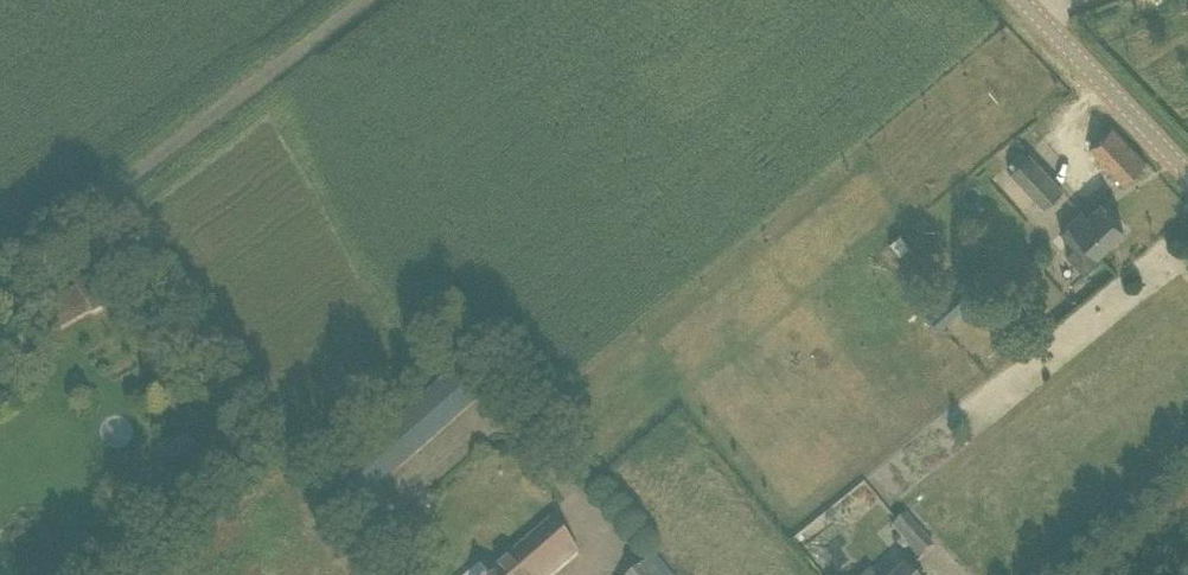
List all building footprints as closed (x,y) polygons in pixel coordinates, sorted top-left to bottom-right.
[(1136,151),(1112,126),(1089,147),(1123,183),(1146,161),(1136,150),(1136,151)] [(1063,189),(1041,165),(1028,152),(1009,170),(1044,206),(1063,189)] [(1101,254),(1097,251),(1123,227),(1100,203),(1087,215),(1082,210),(1069,223),(1061,231),(1075,246),(1067,253),(1083,271),(1101,254)] [(910,245),(901,234),(901,233),(890,241),(891,242),(900,253),(910,245)] [(954,283),(926,308),(941,326),(970,301),(954,283)] [(188,434),(174,444),(184,458),(198,449),(188,434)] [(921,560),(934,548),(906,516),(893,528),(921,560)] [(550,521),(489,573),(490,574),(554,574),(579,554),(550,521)] [(648,562),(633,574),(659,574),(648,562)]
